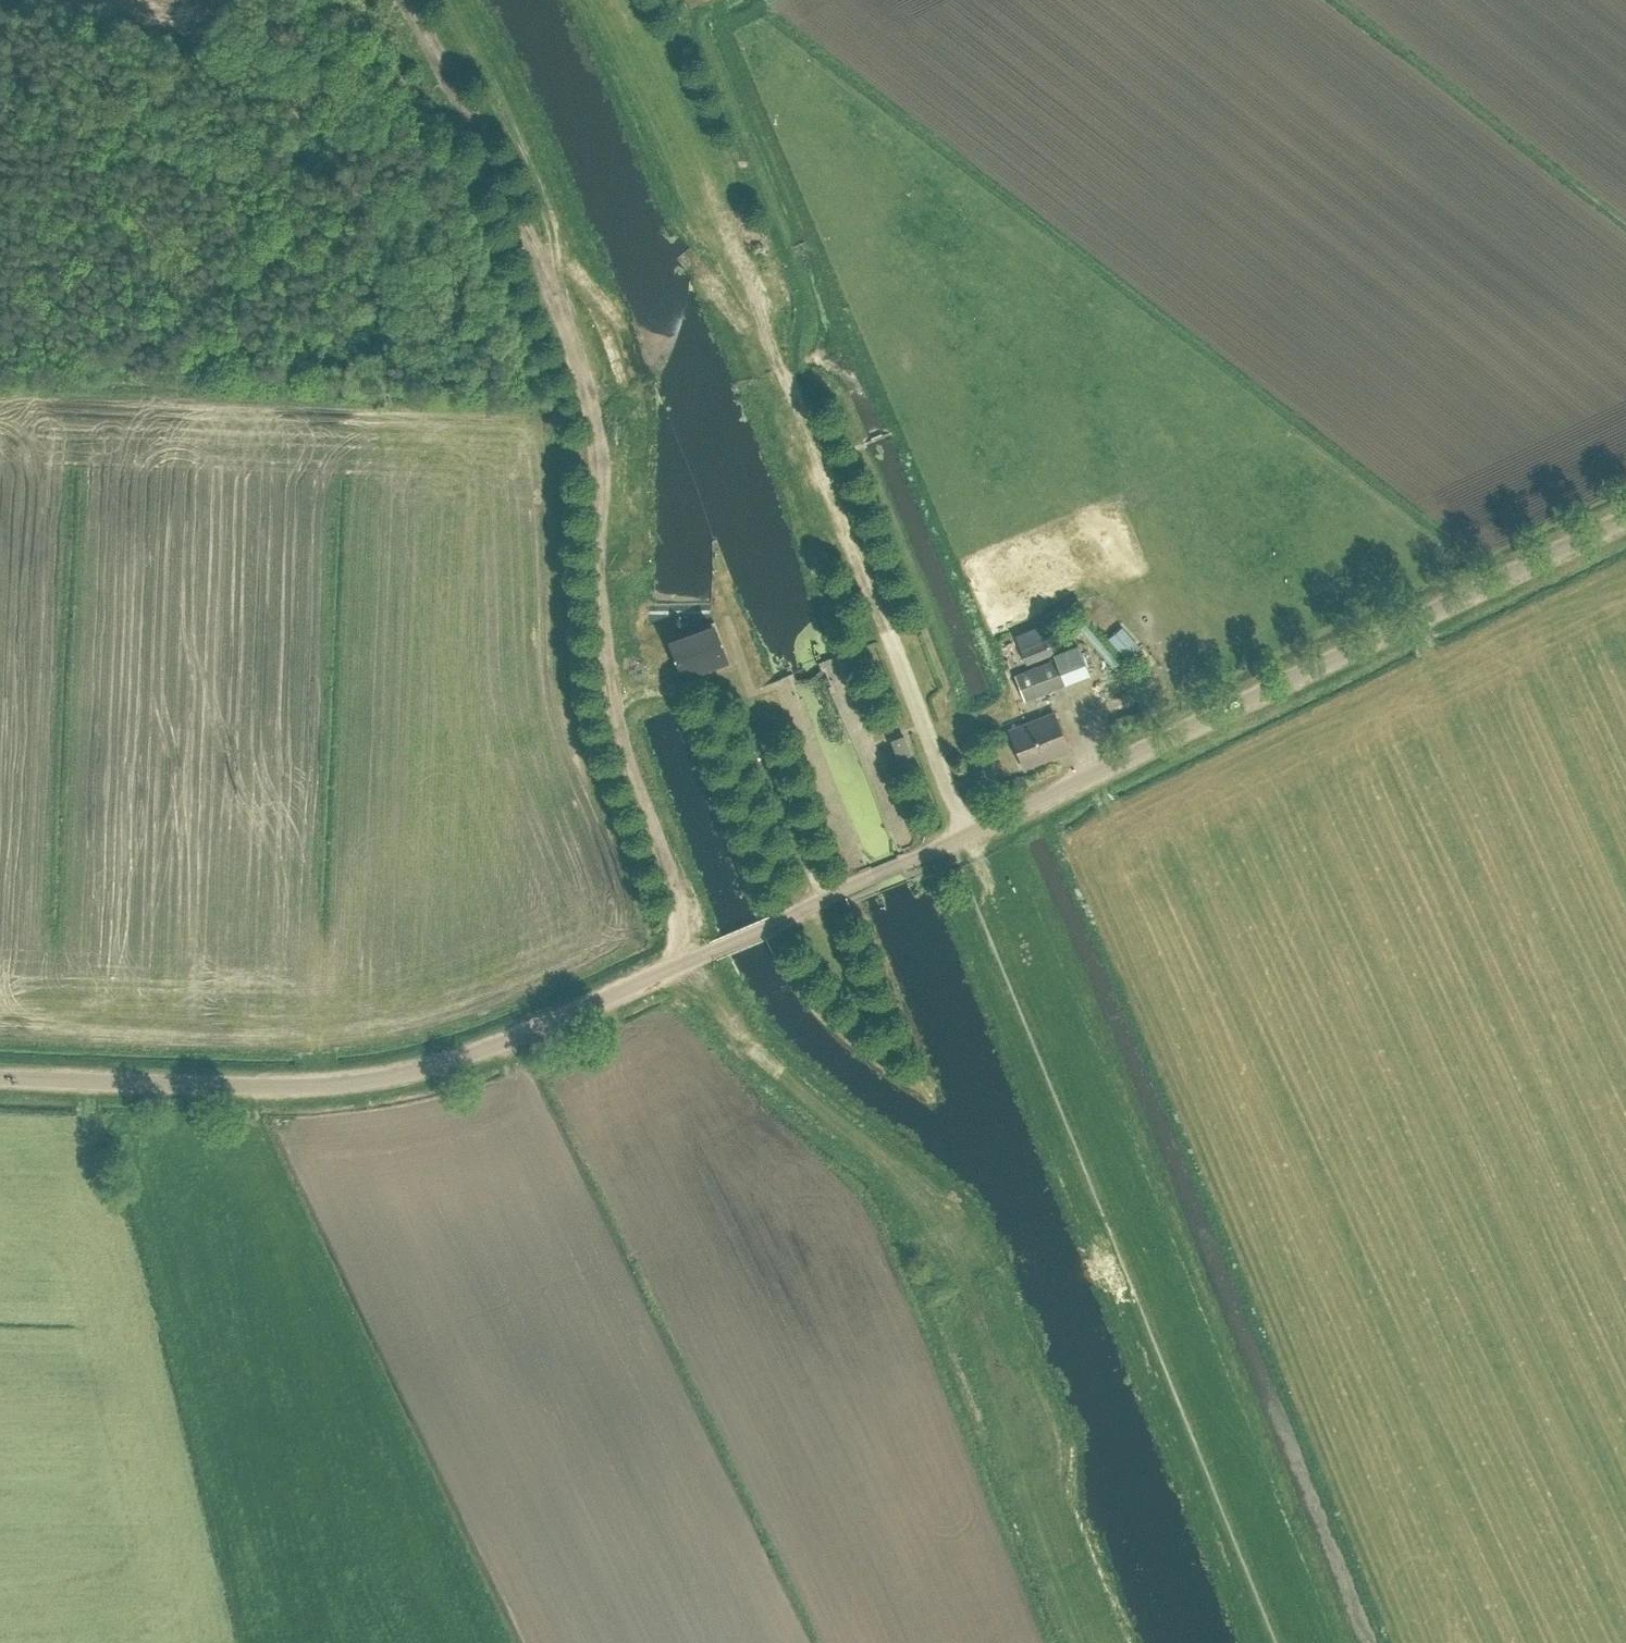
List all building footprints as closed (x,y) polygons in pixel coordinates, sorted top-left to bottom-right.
[(1131,661),(1151,648),(1134,622),(1114,635),(1131,661)] [(1054,654),(1043,625),(1024,633),(1029,645),(1021,649),(1028,669),(1015,674),(1025,701),(1091,675),(1079,645),(1054,654)] [(685,679),(729,663),(716,627),(693,635),(672,643),(680,666),(685,679)] [(1148,697),(1127,702),(1129,712),(1150,707),(1148,697)] [(1026,767),(1067,754),(1055,716),(1014,729),(1026,767)] [(906,738),(915,758),(928,752),(919,732),(906,738)] [(902,760),(912,756),(904,737),(894,741),(902,760)]
